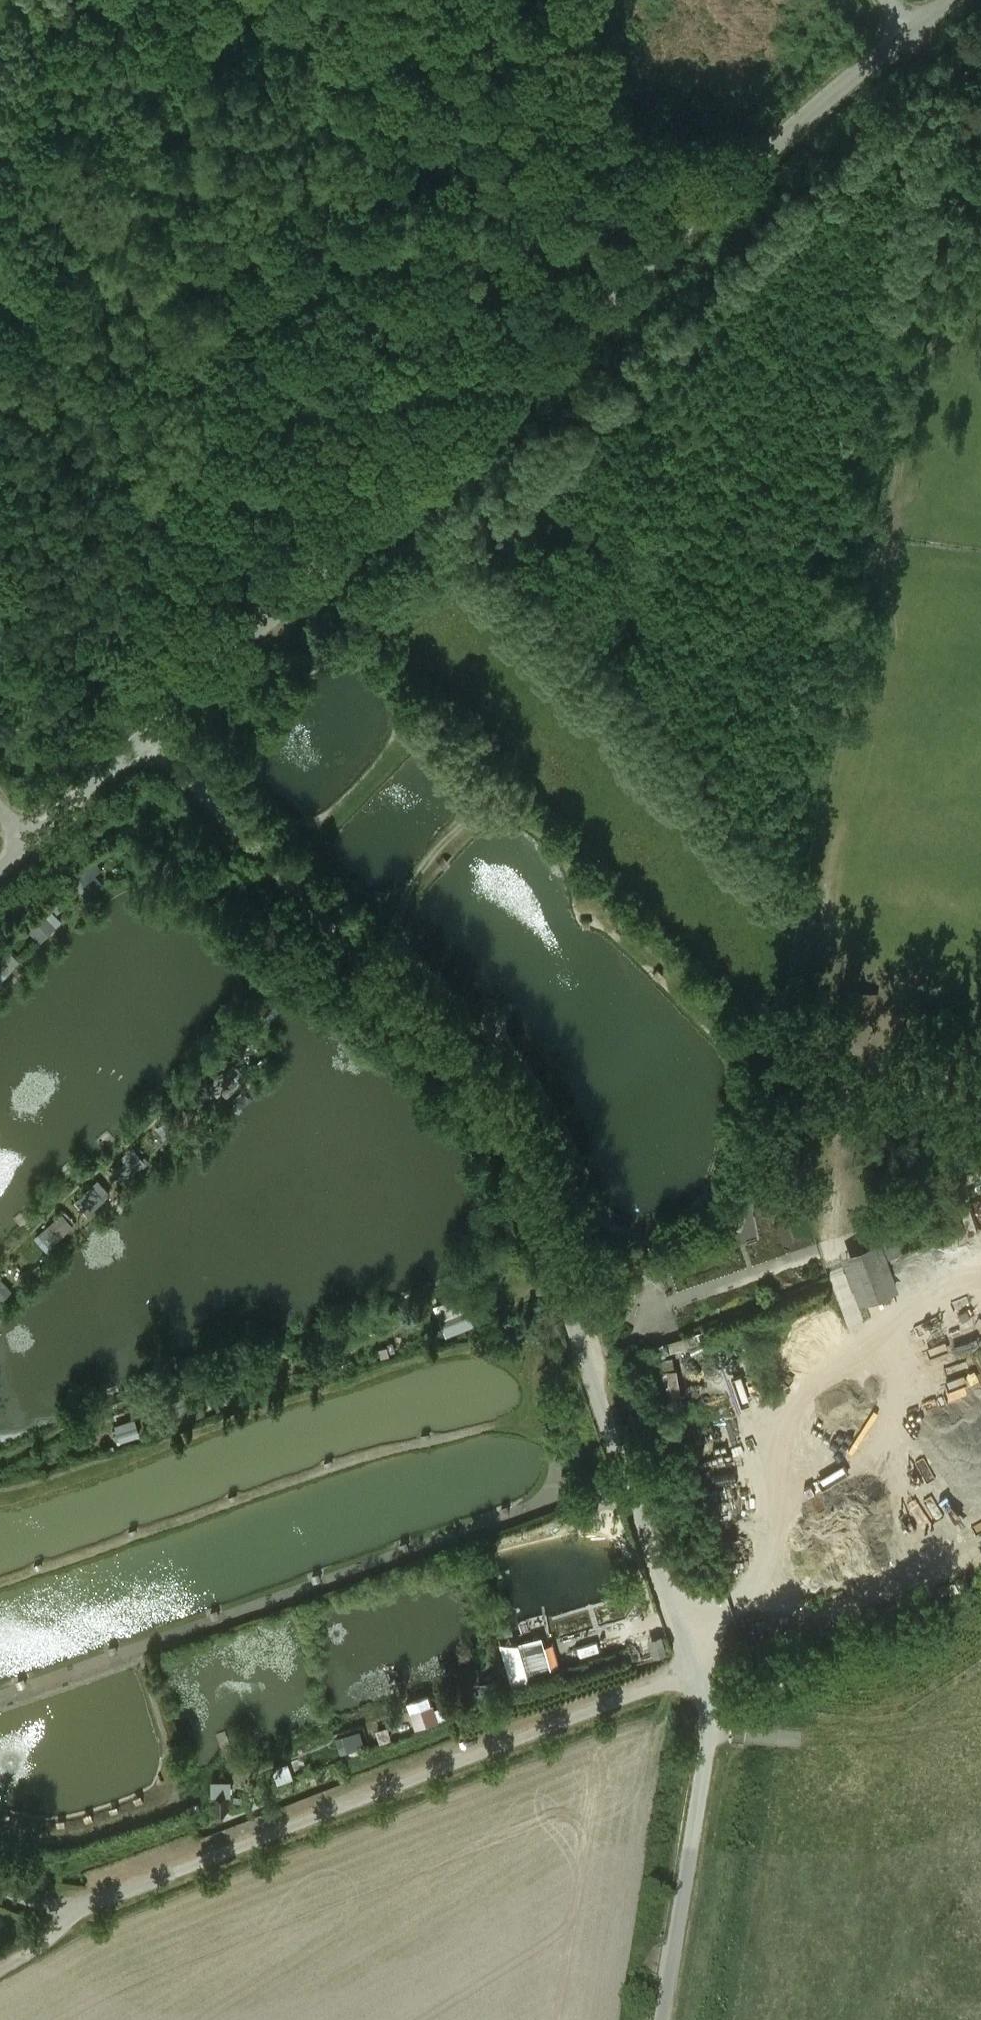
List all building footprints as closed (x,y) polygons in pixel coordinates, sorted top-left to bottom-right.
[(72,873),(91,890),(113,867),(94,849),(72,873)] [(53,899),(31,921),(48,938),(70,916),(53,899)] [(99,1178),(76,1199),(89,1213),(112,1191),(99,1178)] [(868,1298),(909,1285),(893,1236),(852,1249),(868,1298)] [(686,1365),(670,1367),(674,1399),(690,1397),(686,1365)] [(136,1414),(116,1420),(121,1437),(141,1431),(136,1414)] [(978,1894),(972,1920),(980,1922),(980,1895),(978,1894)]
